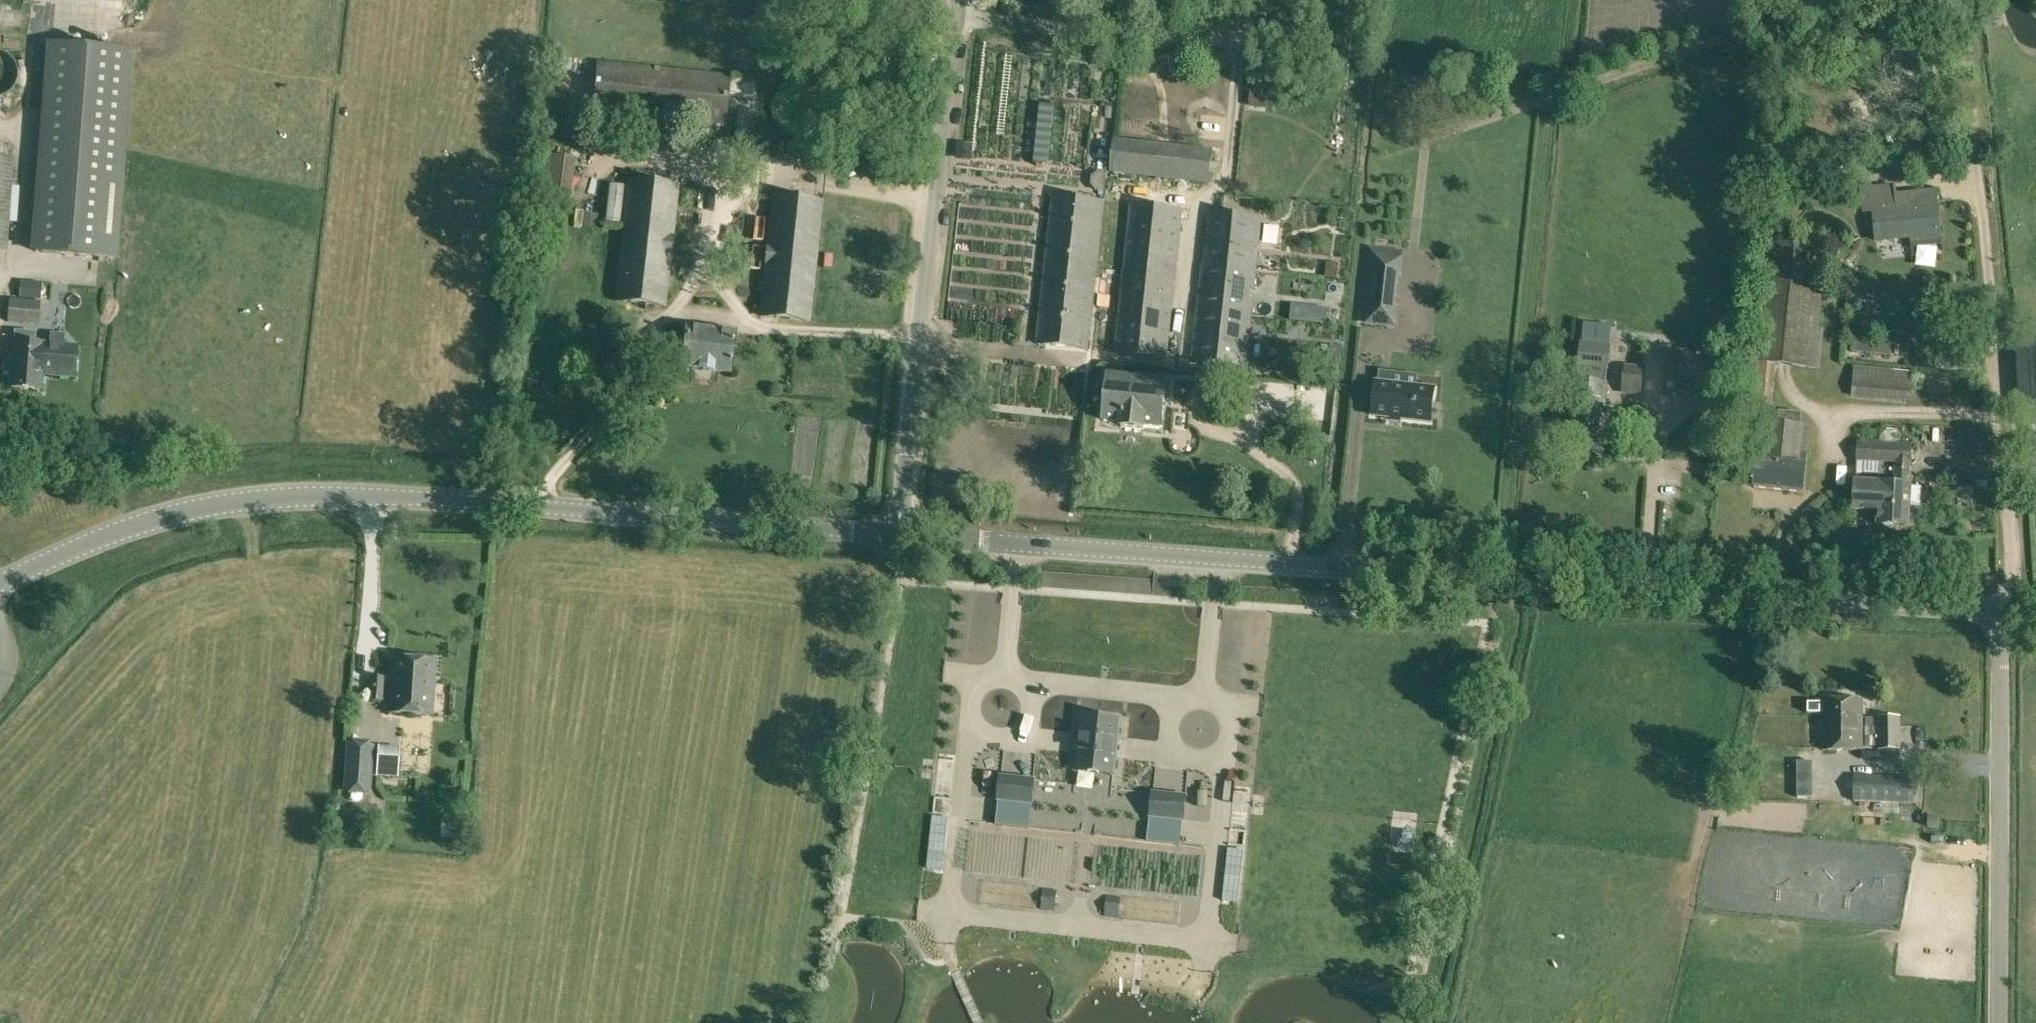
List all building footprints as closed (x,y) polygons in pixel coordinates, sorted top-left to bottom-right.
[(36,250),(115,256),(131,49),(51,43),(36,250)] [(1,94),(3,94),(5,92),(8,91),(10,89),(12,87),(13,85),(15,83),(16,80),(17,78),(17,75),(17,72),(17,70),(16,67),(16,64),(15,62),(13,59),(12,57),(10,55),(8,54),(6,52),(3,51),(1,50),(0,50),(0,95),(1,94)] [(598,60),(593,111),(592,122),(643,127),(644,116),(724,124),(727,92),(740,93),(741,79),(729,78),(729,74),(598,60)] [(1207,183),(1211,149),(1115,138),(1111,172),(1207,183)] [(973,143),(957,141),(955,158),(971,160),(973,143)] [(14,156),(0,155),(0,248),(7,249),(14,156)] [(533,203),(570,208),(576,160),(539,155),(533,203)] [(1105,191),(1107,171),(1097,170),(1091,175),(1090,184),(1095,190),(1105,191)] [(665,306),(680,183),(627,177),(613,300),(665,306)] [(1902,194),(1903,206),(1896,207),(1894,186),(1862,189),(1863,210),(1874,209),(1877,239),(1912,237),(1912,245),(1940,243),(1936,203),(1935,191),(1902,194)] [(811,321),(823,199),(772,193),(759,316),(811,321)] [(1088,347),(1104,203),(1052,197),(1036,341),(1088,347)] [(1167,356),(1183,211),(1130,205),(1114,350),(1167,356)] [(1245,365),(1261,219),(1210,214),(1193,359),(1245,365)] [(1764,240),(1751,360),(1739,359),(1733,416),(1771,419),(1776,363),(1819,367),(1824,328),(1819,328),(1827,246),(1764,240)] [(1370,255),(1363,320),(1393,324),(1400,259),(1370,255)] [(10,297),(8,315),(7,322),(38,325),(39,317),(43,282),(21,280),(19,298),(10,297)] [(1328,309),(1293,305),(1291,320),(1327,324),(1328,309)] [(729,371),(733,332),(686,327),(682,366),(729,371)] [(74,376),(77,346),(63,344),(64,335),(52,334),(51,343),(15,340),(11,386),(40,388),(42,373),(74,376)] [(1605,401),(1610,344),(1581,341),(1573,432),(1577,432),(1578,434),(1585,435),(1587,433),(1599,434),(1600,413),(1605,414),(1606,401),(1605,401)] [(2018,345),(2020,377),(2021,407),(2035,406),(2035,344),(2018,345)] [(1343,347),(1339,347),(1331,346),(1323,345),(1321,367),(1329,368),(1327,380),(1334,381),(1339,381),(1343,347)] [(1714,356),(1667,353),(1663,392),(1711,396),(1714,356)] [(1621,365),(1620,392),(1640,393),(1641,366),(1621,365)] [(1910,402),(1913,370),(1855,365),(1851,396),(1910,402)] [(1122,422),(1122,426),(1144,428),(1144,425),(1161,426),(1166,381),(1108,375),(1104,420),(1122,422)] [(1431,422),(1434,389),(1376,382),(1373,416),(1431,422)] [(1319,387),(1295,385),(1292,409),(1316,412),(1319,387)] [(1945,436),(1957,437),(1959,416),(1947,416),(1945,436)] [(1803,491),(1807,451),(1800,451),(1803,425),(1768,421),(1764,462),(1757,461),(1754,486),(1803,491)] [(1907,525),(1911,444),(1858,441),(1857,459),(1895,461),(1894,482),(1855,480),(1854,508),(1879,510),(1879,524),(1907,525)] [(432,715),(436,660),(391,657),(387,712),(432,715)] [(384,701),(385,676),(369,675),(368,700),(384,701)] [(1823,748),(1862,748),(1862,699),(1822,699),(1823,748)] [(1120,721),(1082,716),(1076,770),(1114,774),(1120,721)] [(1877,749),(1901,749),(1900,716),(1877,716),(1877,749)] [(370,791),(374,745),(347,743),(344,789),(370,791)] [(398,777),(398,772),(400,746),(378,745),(376,776),(398,777)] [(1797,774),(1811,774),(1811,762),(1797,762),(1797,774)] [(1031,804),(1034,780),(1001,776),(999,800),(1031,804)] [(1853,802),(1918,804),(1919,778),(1854,776),(1853,802)] [(1186,796),(1153,793),(1151,816),(1183,820),(1186,796)] [(1938,825),(1939,815),(1929,815),(1929,825),(1938,825)] [(464,819),(442,817),(441,837),(463,839),(464,819)] [(1043,888),(1041,909),(1054,910),(1056,889),(1043,888)] [(1105,916),(1118,917),(1120,897),(1107,895),(1105,916)]
